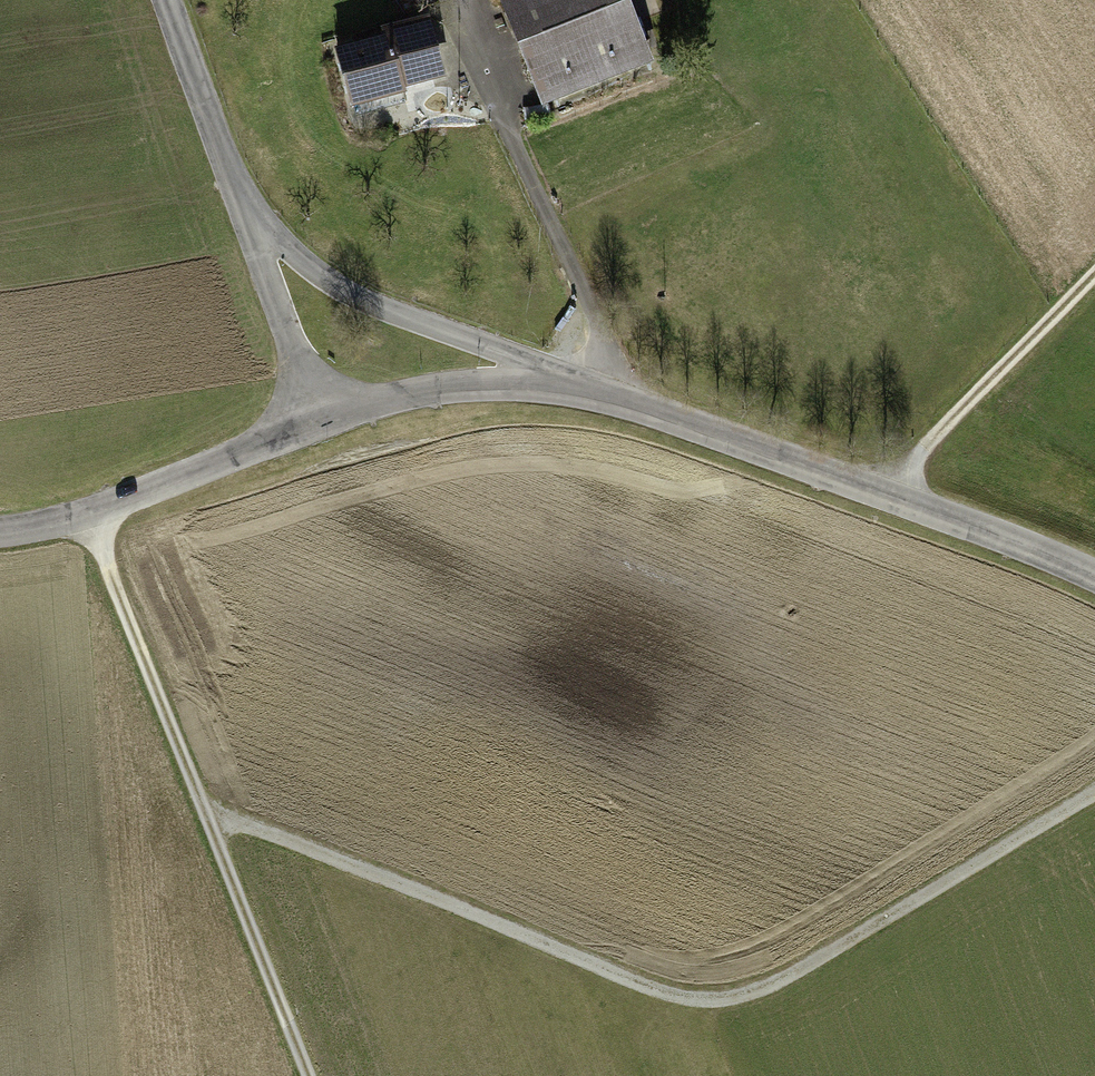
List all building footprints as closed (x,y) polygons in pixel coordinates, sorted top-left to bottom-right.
[(534,104),(649,56),(626,0),(491,0),(534,104)] [(378,41),(392,94),(439,81),(423,21),(376,34),(378,41)] [(326,55),(342,114),(393,100),(392,94),(378,41),(326,55)]
